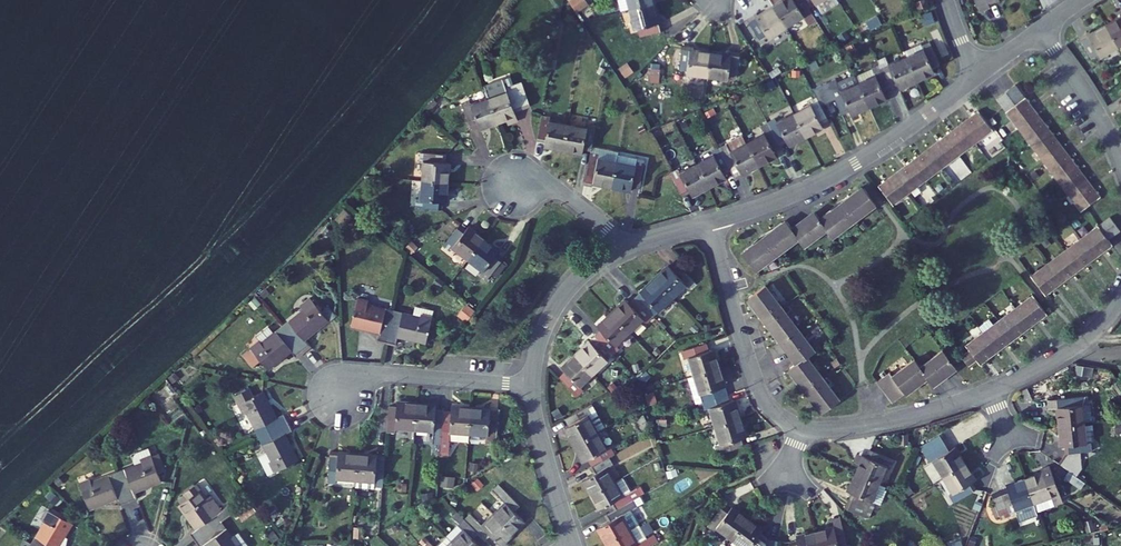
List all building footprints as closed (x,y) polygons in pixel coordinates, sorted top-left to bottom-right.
[(568,2),(576,13),(585,7),(580,0),(571,0),(568,2)] [(630,9),(654,3),(653,0),(619,0),(622,11),(630,9)] [(773,7),(786,27),(804,16),(802,13),(809,9),(807,6),(803,0),(784,0),(773,7)] [(990,6),(1000,1),(1000,0),(975,0),(980,13),(991,9),(990,6)] [(639,29),(641,37),(665,31),(662,20),(658,20),(654,3),(630,9),(635,30),(639,29)] [(767,36),(768,38),(786,27),(773,7),(758,16),(757,14),(747,20),(760,40),(767,36)] [(926,16),(929,24),(934,21),(931,14),(926,16)] [(1106,25),(1119,47),(1120,46),(1120,17),(1106,25)] [(1089,32),(1079,37),(1091,59),(1098,55),(1100,58),(1119,47),(1106,25),(1090,34),(1089,32)] [(905,51),(907,57),(918,80),(936,72),(934,68),(941,65),(931,42),(923,46),(922,44),(905,51)] [(683,45),(679,69),(688,70),(688,74),(708,77),(711,52),(694,50),(695,47),(683,45)] [(729,54),(711,52),(708,77),(729,79),(729,75),(738,76),(741,53),(729,51),(729,54)] [(888,61),(880,64),(891,88),(898,85),(900,88),(918,80),(907,57),(890,65),(888,61)] [(810,64),(813,71),(821,68),(817,60),(810,64)] [(876,75),(859,83),(870,107),(888,98),(884,91),(891,88),(880,64),(873,68),(876,75)] [(486,91),(489,99),(499,124),(517,117),(516,113),(531,107),(527,96),(519,98),(513,81),(486,91)] [(832,91),(843,114),(851,111),(852,115),(870,107),(859,83),(842,91),(840,87),(832,91)] [(1015,84),(996,99),(1081,211),(1100,196),(1094,189),(1092,190),(1079,172),(1081,171),(1069,156),(1067,157),(1053,139),(1055,137),(1044,123),(1042,124),(1028,105),(1030,104),(1015,84)] [(811,105),(795,113),(807,136),(824,128),(822,124),(829,120),(818,97),(809,101),(811,105)] [(426,108),(430,111),(437,103),(434,99),(426,108)] [(462,104),(471,129),(479,126),(480,131),(499,124),(489,99),(472,105),(471,101),(462,104)] [(887,181),(880,186),(894,205),(993,130),(979,111),(972,116),(973,117),(954,131),(953,130),(938,141),(939,143),(921,157),(920,155),(905,166),(907,168),(888,182),(887,181)] [(776,119),(769,123),(781,146),(787,143),(788,146),(807,136),(795,113),(778,122),(776,119)] [(541,115),(537,141),(544,142),(544,147),(563,150),(568,125),(549,121),(549,117),(541,115)] [(765,134),(748,143),(760,165),(777,156),(774,149),(781,146),(769,123),(761,126),(765,134)] [(586,128),(568,125),(563,150),(583,154),(584,149),(591,151),(596,125),(587,124),(586,128)] [(728,144),(720,148),(732,171),(739,167),(743,174),(760,165),(748,143),(731,151),(728,144)] [(715,156),(698,164),(709,187),(727,178),(725,174),(732,171),(720,148),(712,152),(715,156)] [(424,161),(422,179),(448,182),(450,162),(446,162),(446,154),(420,152),(419,161),(424,161)] [(591,152),(585,182),(612,187),(617,161),(598,158),(599,154),(591,152)] [(618,155),(617,161),(636,165),(637,161),(645,163),(645,160),(618,155)] [(636,165),(617,161),(612,187),(632,191),(633,186),(640,188),(645,163),(637,161),(636,165)] [(671,173),(683,196),(690,193),(692,196),(709,187),(698,164),(681,173),(679,169),(671,173)] [(416,198),(416,207),(442,209),(442,202),(446,202),(448,182),(422,179),(421,199),(416,198)] [(786,222),(742,254),(756,272),(798,240),(804,248),(826,231),(832,238),(876,205),(863,188),(820,220),(814,212),(792,229),(786,222)] [(335,217),(338,222),(346,217),(343,212),(335,217)] [(1110,216),(1031,275),(1045,294),(1053,289),(1052,287),(1071,273),(1072,274),(1087,263),(1086,262),(1104,248),(1106,249),(1112,245),(1108,240),(1120,231),(1110,216)] [(459,226),(443,246),(450,251),(452,248),(468,260),(484,240),(467,228),(465,231),(459,226)] [(499,252),(484,240),(468,260),(483,271),(480,275),(487,280),(503,260),(496,255),(499,252)] [(670,266),(655,279),(673,298),(687,285),(690,288),(696,282),(679,264),(673,269),(670,266)] [(440,287),(445,282),(436,275),(432,281),(440,287)] [(655,279),(635,298),(653,317),(673,298),(655,279)] [(766,285),(748,298),(797,363),(789,369),(822,413),(840,399),(808,357),(816,351),(766,285)] [(969,350),(961,356),(968,365),(976,359),(980,364),(988,359),(986,357),(1004,343),(1006,345),(1021,334),(1019,332),(1038,318),(1039,320),(1046,314),(1032,295),(965,345),(969,350)] [(627,300),(613,314),(630,332),(644,320),(647,323),(653,317),(635,298),(630,303),(627,300)] [(303,310),(283,327),(303,352),(310,346),(305,340),(329,321),(321,312),(311,300),(301,308),(303,310)] [(378,340),(387,342),(394,311),(368,306),(369,302),(357,300),(351,327),(380,333),(378,340)] [(463,303),(459,314),(470,318),(474,307),(463,303)] [(328,307),(321,312),(329,321),(335,316),(328,307)] [(421,315),(433,317),(434,311),(422,309),(421,315)] [(427,344),(433,317),(421,315),(421,317),(394,311),(387,342),(397,344),(398,337),(427,344)] [(601,330),(596,336),(613,354),(620,348),(617,345),(630,332),(613,314),(598,327),(601,330)] [(291,352),(296,358),(303,352),(283,327),(262,344),(260,342),(243,356),(253,368),(261,361),(268,371),(291,352)] [(596,336),(576,355),(594,373),(613,354),(596,336)] [(707,343),(681,351),(684,359),(690,357),(695,375),(719,368),(713,349),(709,350),(707,343)] [(890,372),(877,382),(893,403),(927,377),(934,386),(956,369),(942,351),(921,367),(915,359),(893,376),(890,372)] [(566,372),(560,377),(578,396),(584,390),(580,386),(594,373),(576,355),(562,368),(566,372)] [(728,394),(719,368),(695,375),(704,401),(728,394)] [(164,387),(153,395),(160,405),(172,398),(164,387)] [(247,413),(259,436),(288,422),(284,414),(276,418),(263,391),(254,396),(250,387),(233,396),(243,415),(247,413)] [(730,401),(728,394),(704,401),(706,409),(711,408),(716,425),(740,418),(735,400),(730,401)] [(1061,407),(1057,407),(1059,427),(1083,424),(1081,404),(1085,404),(1084,396),(1060,399),(1061,407)] [(389,406),(387,431),(395,432),(396,428),(415,429),(416,403),(397,402),(397,407),(389,406)] [(436,405),(416,403),(415,429),(433,431),(432,451),(440,452),(443,410),(436,409),(436,405)] [(451,411),(443,410),(440,452),(449,452),(450,440),(468,441),(469,433),(471,408),(452,406),(451,411)] [(588,406),(566,419),(570,426),(565,428),(575,445),(597,433),(588,417),(593,414),(590,409),(588,406)] [(594,406),(590,409),(593,414),(588,417),(597,433),(606,427),(594,406)] [(491,409),(471,408),(469,433),(488,435),(487,444),(496,445),(498,414),(490,414),(491,409)] [(747,437),(740,418),(716,425),(722,444),(717,445),(720,453),(744,446),(742,439),(747,437)] [(259,457),(268,475),(298,460),(285,434),(293,431),(288,422),(259,436),(268,453),(259,457)] [(1085,443),(1083,424),(1059,427),(1061,446),(1065,446),(1066,453),(1091,451),(1090,443),(1085,443)] [(607,449),(597,433),(575,445),(584,462),(589,460),(592,466),(609,457),(615,453),(612,447),(607,449)] [(947,442),(925,455),(930,462),(934,460),(944,477),(966,464),(955,446),(951,449),(947,442)] [(497,454),(502,463),(512,457),(507,448),(497,454)] [(893,459),(870,449),(867,457),(863,455),(855,473),(878,483),(886,466),(889,467),(893,459)] [(330,451),(328,482),(337,483),(338,478),(356,479),(358,453),(330,451)] [(1066,453),(1059,464),(1068,470),(1076,476),(1091,455),(1091,451),(1066,453)] [(153,456),(157,466),(162,464),(164,463),(160,453),(153,456)] [(385,455),(358,453),(356,479),(355,486),(375,487),(375,486),(383,486),(385,455)] [(142,463),(117,473),(128,502),(138,498),(135,492),(162,481),(159,473),(165,471),(162,464),(157,466),(153,456),(141,460),(142,463)] [(614,465),(609,457),(592,466),(597,473),(582,481),(587,489),(589,488),(593,495),(615,482),(607,469),(614,465)] [(976,480),(966,464),(944,477),(953,492),(949,494),(954,503),(976,490),(972,483),(976,480)] [(1043,471),(1025,478),(1033,502),(1036,511),(1054,505),(1052,500),(1061,497),(1049,465),(1042,467),(1043,471)] [(1076,476),(1068,470),(1064,476),(1080,487),(1084,482),(1076,476)] [(80,483),(90,509),(117,498),(120,505),(128,502),(117,473),(92,482),(91,479),(80,483)] [(871,500),(878,483),(855,473),(847,491),(851,493),(848,500),(871,510),(874,502),(871,500)] [(623,477),(615,482),(593,495),(597,503),(595,504),(599,510),(613,503),(616,509),(634,499),(641,495),(637,488),(631,491),(623,477)] [(1008,489),(992,494),(1001,518),(1016,513),(1015,508),(1033,502),(1025,478),(1006,484),(1008,489)] [(505,503),(494,514),(513,534),(518,529),(519,529),(526,522),(515,511),(521,505),(499,484),(492,490),(505,503)] [(186,495),(188,498),(201,488),(199,486),(186,495)] [(190,533),(195,540),(221,521),(205,500),(208,498),(201,488),(188,498),(178,505),(196,529),(190,533)] [(1061,497),(1052,500),(1054,505),(1055,507),(1064,504),(1061,497)] [(638,506),(634,499),(616,509),(607,514),(611,521),(597,529),(601,536),(602,536),(607,543),(637,526),(629,512),(638,506)] [(242,505),(249,515),(256,510),(249,500),(242,505)] [(724,504),(708,526),(714,531),(718,527),(733,538),(749,518),(733,506),(731,509),(724,504)] [(409,505),(408,517),(417,511),(417,505),(409,505)] [(32,544),(35,545),(59,545),(73,523),(50,510),(44,520),(46,521),(32,544)] [(471,513),(464,520),(479,534),(485,541),(491,535),(503,545),(508,541),(507,540),(513,534),(494,514),(483,525),(471,513)] [(832,519),(834,527),(835,531),(843,529),(840,517),(832,519)] [(749,518),(733,538),(743,545),(762,545),(768,538),(761,533),(764,529),(749,518)] [(451,541),(456,545),(479,545),(473,540),(479,534),(464,520),(459,526),(462,529),(451,541)] [(209,545),(244,545),(235,534),(232,537),(221,521),(195,540),(199,545),(205,545),(207,544),(209,545)] [(637,526),(607,543),(608,545),(651,545),(659,542),(654,535),(647,539),(639,525),(637,526)] [(816,531),(820,545),(847,545),(843,529),(835,531),(834,527),(816,531)] [(789,542),(790,545),(820,545),(816,531),(797,537),(798,540),(789,542)] [(437,545),(445,545),(451,541),(447,536),(437,545)]
